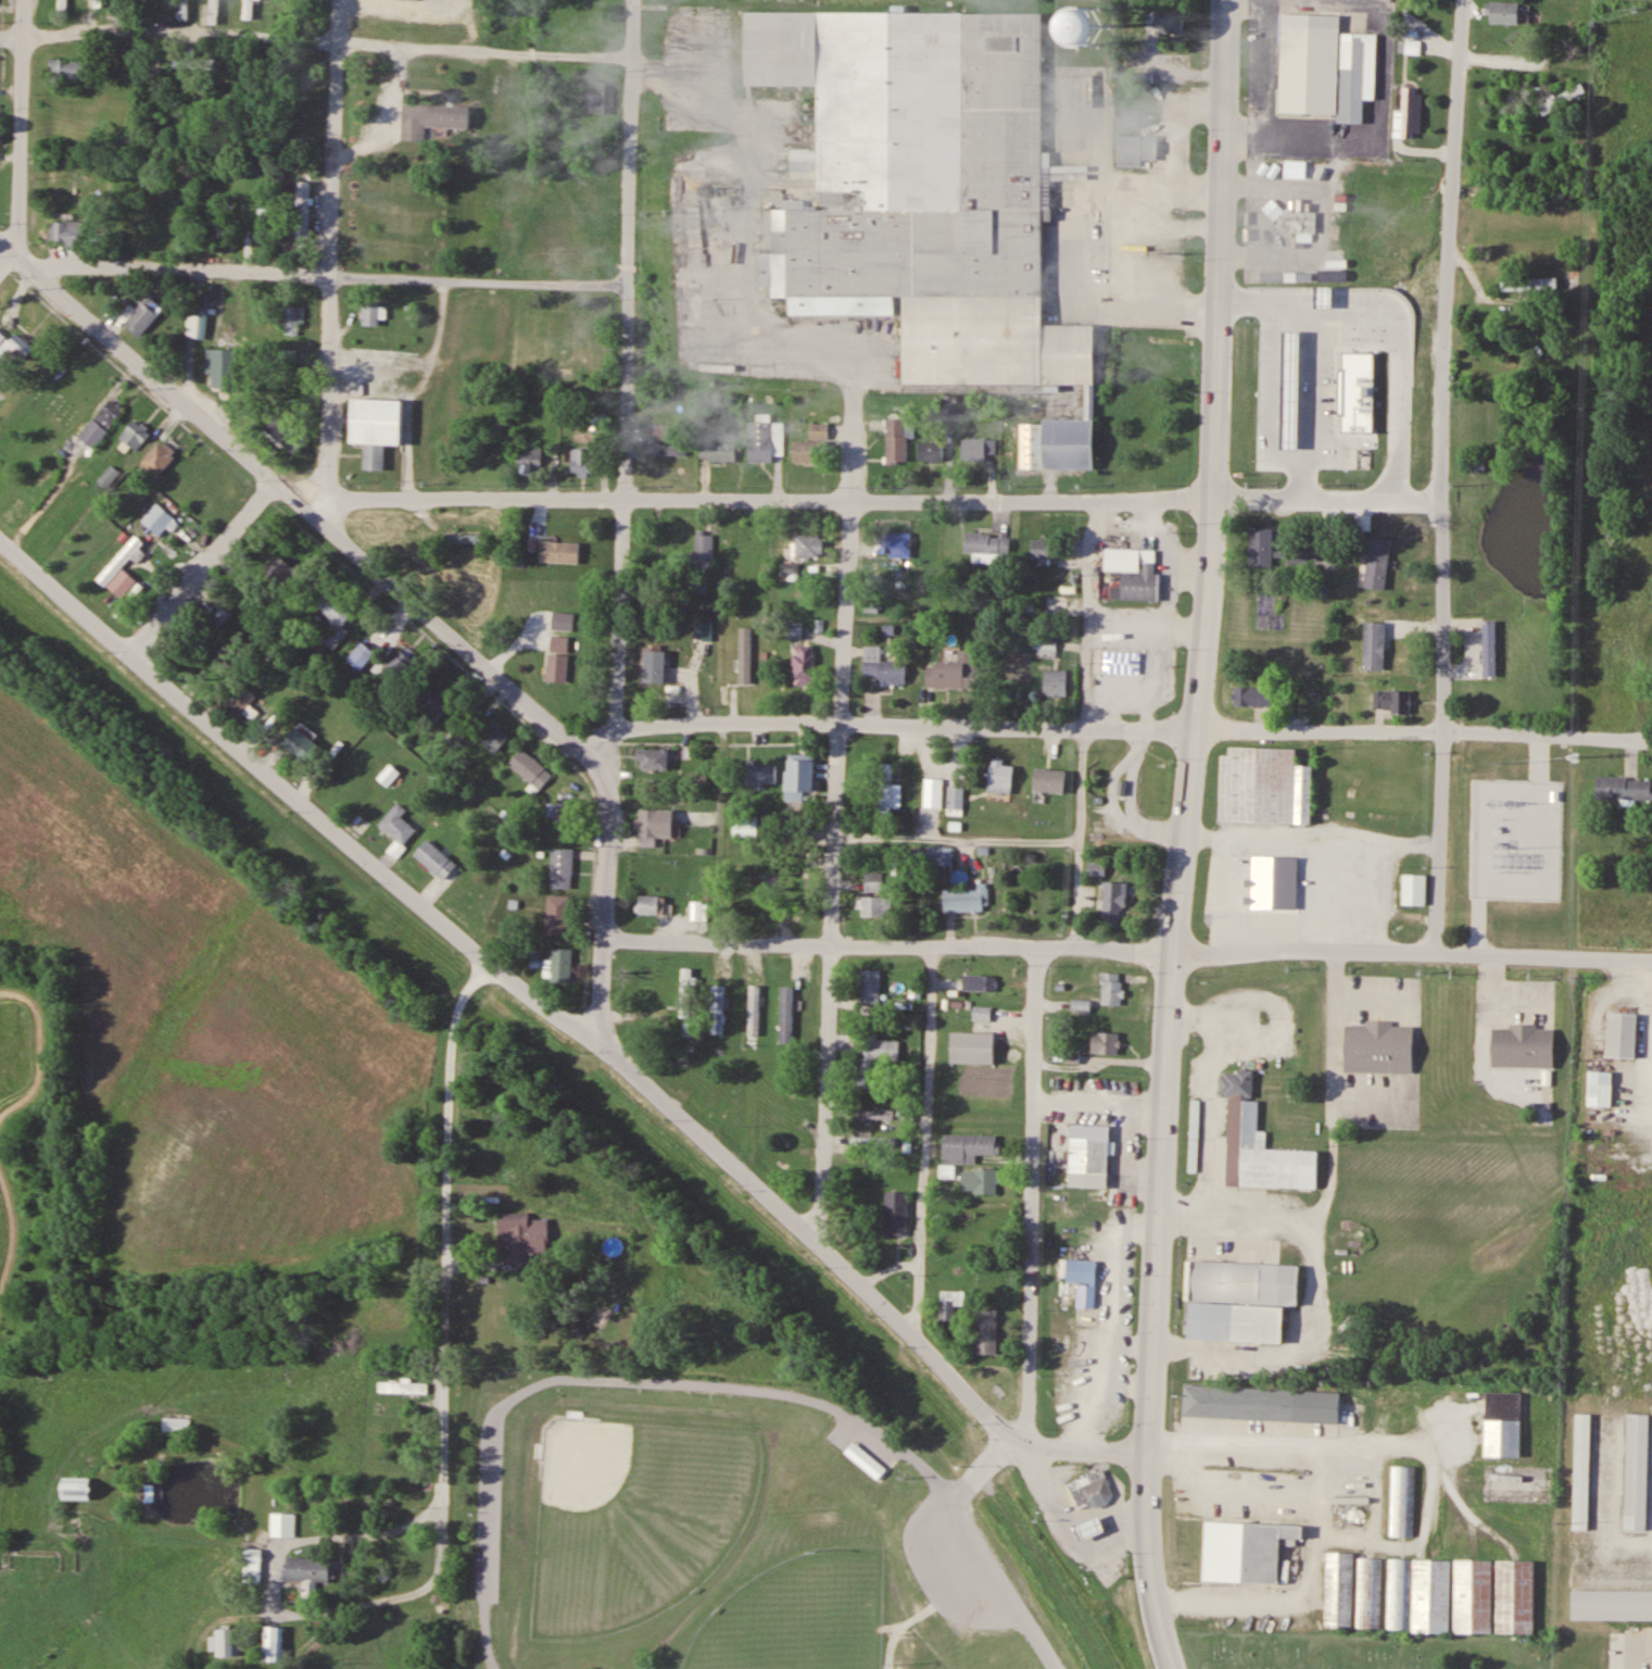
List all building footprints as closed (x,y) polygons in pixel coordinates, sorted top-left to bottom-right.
[(67,16),(67,0),(58,0),(58,15),(67,16)] [(176,20),(187,20),(187,0),(176,0),(176,20)] [(207,23),(216,24),(219,0),(209,0),(207,23)] [(243,19),(253,19),(253,0),(243,0),(243,19)] [(1088,43),(1110,20),(1090,0),(1068,23),(1088,43)] [(1519,22),(1519,2),(1490,2),(1490,22),(1519,22)] [(1147,8),(1147,22),(1160,22),(1160,33),(1184,33),(1184,8),(1147,8)] [(1279,11),(1347,11),(1347,29),(1380,29),(1380,98),(1367,98),(1367,121),(1346,121),(1346,110),(1278,110),(1279,11)] [(904,384),(1095,384),(1095,324),(1045,324),(1044,12),(747,13),(748,81),(820,81),(820,208),(770,208),(770,299),(789,299),(789,314),(903,314),(904,384)] [(91,59),(67,59),(67,57),(49,57),(49,64),(52,64),(52,80),(65,80),(65,85),(78,85),(78,76),(91,76),(91,59)] [(1587,90),(1580,80),(1544,107),(1548,112),(1563,102),(1566,106),(1587,90)] [(580,107),(589,107),(588,112),(613,113),(613,81),(590,81),(589,96),(580,96),(580,107)] [(1420,93),(1405,93),(1405,135),(1420,135),(1420,93)] [(400,138),(402,101),(469,105),(467,127),(425,124),(425,139),(400,138)] [(1138,107),(1117,107),(1117,127),(1138,127),(1138,107)] [(1143,166),(1143,161),(1158,161),(1158,134),(1118,134),(1118,166),(1143,166)] [(308,180),(294,180),(294,237),(308,237),(308,180)] [(232,237),(232,203),(219,203),(219,237),(232,237)] [(267,239),(268,207),(258,206),(257,239),(267,239)] [(1315,249),(1316,211),(1279,210),(1278,236),(1298,237),(1297,249),(1315,249)] [(82,243),(82,221),(49,221),(49,243),(82,243)] [(1558,278),(1502,278),(1502,291),(1558,291),(1558,278)] [(1325,311),(1325,292),(1342,292),(1342,311),(1325,311)] [(163,310),(145,293),(133,307),(132,306),(120,318),(138,336),(163,310)] [(207,295),(199,294),(198,315),(186,314),(185,338),(205,339),(207,295)] [(379,325),(379,300),(362,300),(362,325),(379,325)] [(1294,343),(1294,301),(1270,301),(1270,343),(1294,343)] [(304,306),(281,306),(281,334),(304,334),(304,306)] [(15,329),(6,339),(0,334),(0,357),(13,368),(33,344),(15,329)] [(1294,337),(1309,338),(1303,450),(1289,449),(1294,337)] [(235,388),(235,349),(206,349),(206,388),(235,388)] [(352,396),(350,441),(364,442),(363,467),(382,468),(383,441),(400,441),(401,398),(352,396)] [(90,446),(124,412),(111,400),(77,434),(90,446)] [(1333,403),(1306,403),(1305,453),(1333,453),(1333,403)] [(1285,450),(1285,407),(1251,407),(1251,450),(1285,450)] [(607,430),(607,412),(591,412),(591,430),(607,430)] [(264,435),(294,454),(307,433),(278,414),(264,435)] [(886,418),(886,461),(906,461),(906,418),(886,418)] [(133,450),(150,436),(137,419),(120,433),(133,450)] [(783,459),(783,422),(749,422),(749,459),(783,459)] [(653,440),(672,440),(672,423),(653,423),(653,440)] [(827,435),(827,423),(811,423),(811,435),(827,435)] [(735,460),(735,431),(700,431),(700,460),(735,460)] [(962,460),(985,460),(985,452),(996,452),(996,437),(962,437),(962,460)] [(157,441),(174,456),(154,478),(138,464),(157,441)] [(793,441),(793,462),(818,462),(818,441),(793,441)] [(919,460),(943,460),(943,441),(919,441),(919,460)] [(541,474),(541,445),(518,445),(518,474),(541,474)] [(645,455),(685,455),(685,446),(645,446),(645,455)] [(572,474),(595,474),(595,448),(572,448),(572,474)] [(173,518),(156,504),(142,520),(159,535),(173,518)] [(1273,528),(1251,528),(1251,566),(1273,566),(1273,528)] [(911,532),(876,532),(876,556),(911,556),(911,532)] [(489,534),(446,533),(445,542),(489,543),(489,534)] [(974,560),(1009,561),(1010,535),(965,533),(965,551),(974,552),(974,560)] [(122,599),(137,581),(123,569),(144,542),(133,534),(97,580),(122,599)] [(712,570),(712,534),(690,534),(690,570),(712,570)] [(823,556),(823,535),(796,535),(796,556),(823,556)] [(1391,539),(1371,537),(1366,577),(1387,579),(1391,539)] [(1051,563),(1051,540),(1032,540),(1032,563),(1051,563)] [(579,562),(579,541),(539,541),(539,561),(579,562)] [(1111,599),(1157,600),(1158,549),(1106,548),(1105,570),(1122,571),(1122,586),(1111,586),(1111,599)] [(1276,550),(1276,556),(1291,556),(1291,563),(1307,563),(1307,550),(1276,550)] [(261,568),(280,592),(298,578),(280,554),(261,568)] [(798,580),(798,563),(783,563),(783,580),(798,580)] [(333,649),(347,632),(341,626),(355,610),(327,586),(312,604),(338,627),(325,642),(333,649)] [(1484,676),(1496,676),(1496,620),(1484,620),(1484,676)] [(694,640),(710,640),(710,624),(694,624),(694,640)] [(1390,665),(1412,665),(1412,640),(1403,640),(1403,624),(1374,624),(1374,634),(1390,634),(1390,665)] [(740,683),(751,683),(751,628),(740,628),(740,683)] [(552,633),(568,635),(567,651),(551,650),(552,633)] [(1056,657),(1056,640),(1037,640),(1037,657),(1056,657)] [(347,660),(361,671),(375,653),(361,642),(347,660)] [(811,644),(812,653),(816,653),(817,683),(794,685),(793,653),(795,653),(795,645),(811,644)] [(865,675),(878,675),(878,684),(906,684),(906,661),(881,661),(881,646),(865,646),(865,675)] [(976,649),(958,649),(958,662),(929,662),(929,687),(976,687),(976,649)] [(414,663),(399,650),(378,673),(393,687),(414,663)] [(643,683),(664,683),(664,651),(643,651),(643,683)] [(1155,652),(1093,651),(1093,674),(1155,675),(1155,652)] [(546,680),(548,653),(567,654),(566,681),(546,680)] [(1067,697),(1067,669),(1044,669),(1044,697),(1067,697)] [(279,691),(264,675),(257,682),(273,697),(279,691)] [(220,706),(241,718),(255,693),(234,681),(220,706)] [(409,702),(430,726),(446,711),(425,688),(409,702)] [(1234,707),(1272,707),(1272,688),(1234,688),(1234,707)] [(1410,712),(1410,690),(1374,690),(1374,712),(1410,712)] [(495,753),(509,737),(488,719),(474,735),(495,753)] [(319,747),(296,726),(281,743),(304,764),(319,747)] [(1221,756),(1219,821),(1311,823),(1313,765),(1296,765),(1296,749),(1230,747),(1230,756),(1221,756)] [(509,764),(538,791),(552,775),(522,748),(509,764)] [(668,750),(640,750),(640,769),(668,769),(668,750)] [(1004,758),(988,758),(988,793),(1013,793),(1013,765),(1004,765),(1004,758)] [(815,759),(787,759),(786,801),(803,801),(803,791),(814,791),(815,759)] [(902,784),(892,784),(892,764),(879,764),(879,816),(891,816),(891,808),(902,808),(902,784)] [(378,778),(386,786),(399,774),(390,765),(378,778)] [(776,765),(742,765),(742,784),(776,784),(776,765)] [(1035,791),(1065,792),(1066,770),(1035,769),(1035,791)] [(924,807),(943,807),(943,777),(924,777),(924,807)] [(1597,777),(1597,799),(1651,799),(1651,777),(1597,777)] [(948,814),(964,814),(964,784),(948,784),(948,814)] [(379,824),(403,845),(416,830),(401,817),(407,810),(397,802),(379,824)] [(553,834),(572,834),(572,803),(553,803),(553,834)] [(641,808),(672,810),(672,840),(640,840),(640,827),(635,827),(635,818),(641,818),(641,808)] [(758,837),(758,815),(733,815),(733,837),(758,837)] [(761,837),(778,837),(778,818),(761,818),(761,837)] [(456,865),(427,839),(413,854),(443,881),(456,865)] [(573,848),(551,848),(551,889),(573,889),(573,848)] [(952,848),(913,848),(913,864),(952,864),(952,848)] [(1210,887),(1212,848),(1350,855),(1348,889),(1315,887),(1313,921),(1237,917),(1238,888),(1210,887)] [(883,891),(883,872),(864,872),(864,891),(883,891)] [(1425,905),(1425,875),(1402,875),(1402,905),(1425,905)] [(946,911),(946,888),(979,888),(979,882),(991,882),(992,905),(983,905),(983,911),(946,911)] [(1104,925),(1126,925),(1126,882),(1104,882),(1104,925)] [(664,895),(637,895),(637,914),(664,914),(664,895)] [(570,935),(570,896),(547,896),(547,935),(570,935)] [(892,896),(862,896),(862,917),(892,917),(892,896)] [(703,901),(690,901),(690,920),(703,920),(703,901)] [(550,980),(572,980),(572,949),(550,949),(550,980)] [(695,1018),(695,967),(681,967),(681,1018),(695,1018)] [(880,970),(860,970),(860,1005),(880,1005),(880,970)] [(1102,1006),(1123,1006),(1124,974),(1102,974),(1102,1006)] [(964,991),(996,991),(996,976),(964,976),(964,991)] [(723,985),(711,985),(711,1034),(723,1034),(723,985)] [(992,1007),(974,1007),(974,1023),(992,1023),(992,1007)] [(1637,1057),(1637,1013),(1608,1013),(1608,1057),(1637,1057)] [(1344,1070),(1345,1024),(1410,1025),(1410,1071),(1344,1070)] [(1490,1065),(1491,1026),(1552,1027),(1550,1067),(1490,1065)] [(951,1062),(953,1031),(995,1031),(994,1063),(951,1062)] [(1120,1054),(1121,1033),(1093,1033),(1093,1054),(1120,1054)] [(860,1087),(877,1087),(878,1060),(899,1060),(900,1040),(861,1039),(860,1087)] [(1231,1179),(1236,1064),(1265,1065),(1262,1142),(1320,1145),(1319,1182),(1231,1179)] [(1612,1107),(1612,1071),(1587,1071),(1587,1107),(1612,1107)] [(894,1110),(858,1109),(858,1118),(894,1118),(894,1110)] [(1073,1178),(1076,1117),(1119,1119),(1115,1180),(1073,1178)] [(976,1163),(976,1154),(1000,1154),(1000,1136),(944,1136),(944,1163),(976,1163)] [(895,1137),(852,1137),(852,1146),(895,1146),(895,1137)] [(998,1169),(963,1169),(963,1194),(998,1194),(998,1169)] [(886,1237),(909,1237),(909,1192),(886,1192),(886,1237)] [(529,1212),(497,1213),(499,1263),(531,1262),(531,1253),(548,1253),(548,1218),(529,1219),(529,1212)] [(1189,1331),(1193,1252),(1302,1257),(1300,1298),(1286,1297),(1285,1335),(1189,1331)] [(1096,1308),(1097,1260),(1067,1260),(1067,1282),(1079,1282),(1078,1308),(1096,1308)] [(956,1321),(956,1306),(964,1306),(964,1291),(941,1291),(941,1321),(956,1321)] [(998,1308),(977,1308),(977,1354),(998,1354),(998,1308)] [(1187,1378),(1186,1407),(1341,1415),(1342,1385),(1187,1378)] [(378,1394),(427,1394),(427,1382),(378,1382),(378,1394)] [(1486,1457),(1521,1457),(1522,1419),(1522,1392),(1486,1391),(1486,1457)] [(1577,1413),(1591,1413),(1589,1528),(1574,1528),(1577,1413)] [(1628,1414),(1649,1414),(1647,1528),(1625,1528),(1628,1414)] [(162,1433),(190,1433),(190,1417),(162,1417),(162,1433)] [(844,1452),(880,1482),(889,1471),(854,1442),(844,1452)] [(1391,1537),(1414,1537),(1414,1467),(1391,1467),(1391,1537)] [(1117,1498),(1104,1468),(1068,1484),(1081,1514),(1117,1498)] [(61,1501),(90,1501),(90,1478),(61,1478),(61,1501)] [(144,1486),(145,1500),(155,1500),(154,1485),(144,1486)] [(276,1534),(277,1514),(295,1515),(294,1535),(276,1534)] [(1209,1514),(1207,1571),(1284,1576),(1287,1517),(1209,1514)] [(1083,1541),(1105,1530),(1098,1515),(1075,1525),(1083,1541)] [(260,1550),(244,1550),(244,1581),(260,1581),(260,1550)] [(1352,1627),(1352,1553),(1327,1553),(1327,1627),(1352,1627)] [(334,1558),(286,1558),(286,1582),(334,1582),(334,1558)] [(1358,1628),(1380,1628),(1380,1558),(1358,1558),(1358,1628)] [(1415,1558),(1451,1559),(1450,1632),(1413,1631),(1415,1558)] [(1410,1560),(1389,1559),(1388,1629),(1408,1629),(1410,1560)] [(1456,1559),(1493,1559),(1492,1631),(1455,1631),(1456,1559)] [(1498,1559),(1535,1559),(1535,1631),(1498,1630),(1498,1559)] [(1574,1611),(1651,1611),(1651,1583),(1574,1583),(1574,1611)] [(264,1627),(264,1663),(282,1663),(282,1627),(264,1627)] [(211,1637),(211,1657),(238,1657),(238,1630),(215,1630),(215,1637),(211,1637)]
